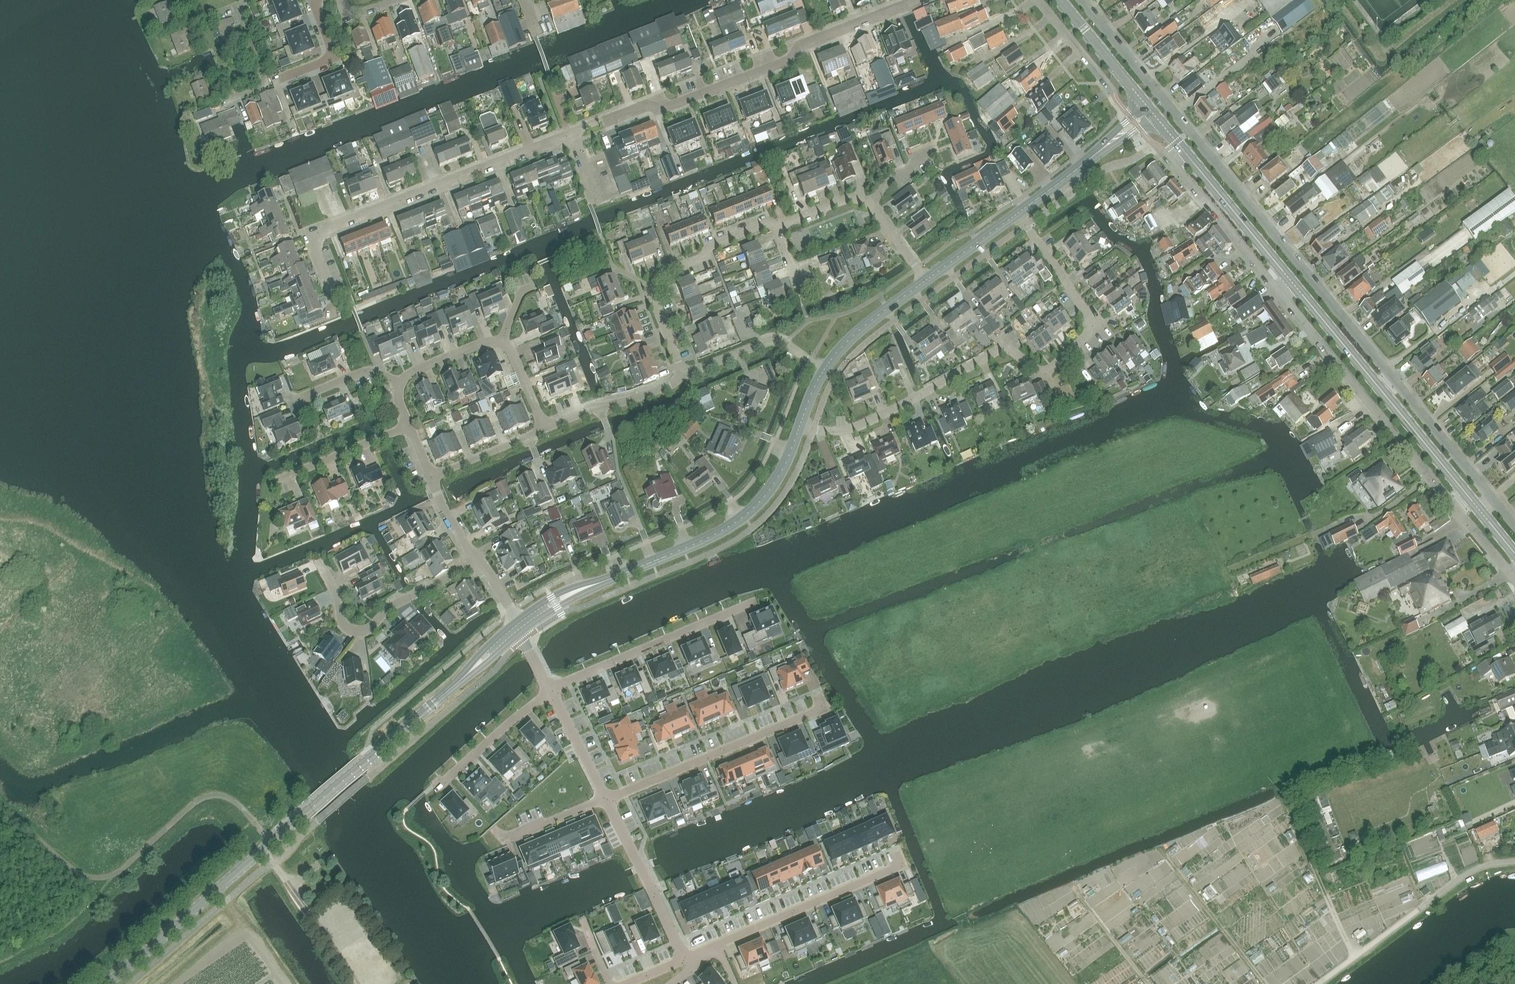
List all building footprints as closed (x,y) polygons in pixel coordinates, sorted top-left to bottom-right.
[(273,17),(296,7),(293,0),(284,0),(280,1),(280,0),(268,0),(266,0),(273,17)] [(448,26),(467,19),(464,10),(460,0),(446,0),(448,8),(446,8),(449,16),(445,18),(448,26)] [(489,8),(487,2),(486,0),(471,0),(474,7),(478,5),(480,11),(489,8)] [(551,5),(547,6),(553,21),(579,12),(575,0),(565,0),(551,5)] [(775,9),(771,0),(748,0),(745,1),(751,18),(775,9)] [(775,9),(798,0),(771,0),(775,9)] [(833,14),(846,9),(842,0),(827,0),(833,14)] [(946,3),(951,15),(978,5),(976,0),(954,0),(946,3)] [(1122,3),(1129,13),(1148,0),(1127,0),(1122,3)] [(1296,0),(1257,0),(1271,18),(1296,0)] [(1283,34),(1315,10),(1307,0),(1297,0),(1272,19),(1283,34)] [(1147,8),(1149,10),(1149,11),(1153,8),(1154,10),(1161,5),(1158,1),(1147,8)] [(161,25),(177,19),(175,14),(171,15),(166,2),(154,7),(161,25)] [(449,29),(448,26),(445,18),(440,20),(434,4),(429,6),(427,4),(422,6),(422,9),(419,10),(425,25),(426,25),(426,26),(423,28),(427,38),(435,35),(439,45),(443,47),(454,44),(448,29),(449,29)] [(714,13),(717,21),(721,30),(725,41),(730,54),(746,48),(741,34),(739,35),(735,25),(744,21),(738,4),(714,13)] [(277,27),(279,33),(291,28),(289,23),(300,18),(300,16),(301,15),(298,8),(297,9),(296,7),(273,17),(279,15),(282,24),(277,27)] [(1219,14),(1214,7),(1200,18),(1205,24),(1219,14)] [(707,25),(717,21),(714,13),(712,9),(702,14),(707,25)] [(975,10),(958,17),(935,25),(941,40),(964,32),(963,30),(967,28),(968,30),(988,19),(983,9),(976,12),(975,10)] [(1149,11),(1149,10),(1135,19),(1145,33),(1158,24),(1155,18),(1160,15),(1157,10),(1151,14),(1149,11)] [(403,25),(397,28),(402,42),(419,36),(417,28),(411,13),(399,17),(403,25)] [(515,13),(507,16),(498,19),(509,49),(526,43),(515,13)] [(779,20),(784,33),(800,27),(795,13),(779,20)] [(1158,29),(1146,38),(1149,42),(1147,44),(1150,47),(1152,46),(1153,48),(1165,39),(1184,25),(1177,15),(1171,19),(1173,22),(1163,29),(1164,30),(1160,32),(1158,29)] [(922,29),(927,27),(934,25),(931,17),(921,20),(924,26),(921,27),(922,29)] [(232,18),(216,25),(223,43),(236,38),(231,25),(234,24),(232,18)] [(768,39),(784,33),(779,20),(763,26),(768,39)] [(395,37),(388,21),(376,26),(378,30),(372,32),(377,44),(387,40),(389,46),(396,43),(394,37),(395,37)] [(508,51),(505,42),(498,23),(485,28),(492,47),(488,49),(491,57),(508,51)] [(1219,32),(1218,31),(1209,38),(1221,54),(1230,48),(1242,40),(1230,24),(1219,32)] [(184,32),(171,37),(178,55),(191,50),(186,38),(190,36),(186,27),(182,28),(184,32)] [(291,28),(279,33),(281,39),(287,37),(291,46),(285,49),(309,40),(305,29),(293,34),(291,28)] [(467,68),(483,62),(471,29),(455,34),(467,68)] [(885,36),(881,37),(889,57),(893,56),(893,57),(894,56),(896,60),(903,57),(902,53),(905,52),(905,51),(911,48),(904,29),(897,31),(897,29),(893,31),(892,30),(888,31),(888,33),(885,34),(885,36)] [(357,50),(361,48),(365,59),(367,64),(360,67),(370,93),(392,85),(382,59),(374,62),(374,61),(372,57),(370,51),(372,50),(370,45),(364,30),(352,35),(357,50)] [(1000,30),(985,38),(983,34),(969,42),(974,52),(988,45),(991,51),(1007,43),(1006,41),(1008,41),(1008,38),(1007,36),(1005,35),(1003,36),(1000,30)] [(667,51),(660,34),(636,43),(643,60),(667,51)] [(1170,40),(1155,51),(1159,56),(1158,57),(1161,62),(1163,60),(1164,62),(1178,51),(1174,46),(1183,40),(1179,34),(1170,40)] [(871,54),(876,52),(870,37),(857,42),(862,57),(863,57),(865,63),(873,59),(871,54)] [(313,50),(309,40),(285,49),(292,65),(303,60),(301,55),(313,50)] [(695,55),(708,52),(706,41),(692,45),(695,55)] [(714,60),(730,54),(725,41),(709,47),(714,60)] [(968,56),(962,45),(949,52),(955,63),(968,56)] [(419,81),(434,75),(423,46),(408,52),(419,81)] [(608,75),(638,64),(631,47),(601,58),(608,75)] [(829,53),(836,72),(844,69),(845,73),(850,71),(848,67),(849,67),(841,48),(829,53)] [(1010,68),(1024,58),(1016,48),(1002,57),(1003,57),(996,62),(1001,69),(1008,65),(1010,68)] [(1219,52),(1213,56),(1220,65),(1226,61),(1219,52)] [(830,74),(836,72),(829,53),(817,58),(824,76),(826,76),(827,80),(832,78),(830,74)] [(671,62),(676,75),(679,73),(680,75),(692,71),(691,69),(692,69),(687,55),(671,62)] [(608,75),(601,58),(572,70),(578,87),(608,75)] [(1191,68),(1198,63),(1194,58),(1187,63),(1183,58),(1178,62),(1178,61),(1171,67),(1181,80),(1188,75),(1193,71),(1191,68)] [(893,86),(893,85),(884,61),(856,72),(866,96),(893,86)] [(660,81),(676,75),(671,62),(655,68),(660,81)] [(639,63),(638,64),(628,68),(630,74),(623,77),(629,93),(642,88),(637,75),(643,73),(639,63)] [(983,63),(967,75),(978,91),(994,79),(983,63)] [(396,90),(415,82),(409,65),(390,72),(396,90)] [(569,66),(560,70),(565,83),(574,80),(569,66)] [(1028,72),(1016,82),(1021,88),(1025,84),(1031,91),(1037,85),(1036,84),(1042,78),(1041,77),(1041,75),(1039,73),(1038,73),(1034,69),(1029,74),(1028,72)] [(335,78),(334,78),(343,102),(353,98),(354,100),(360,98),(355,84),(349,87),(344,74),(342,75),(342,73),(335,76),(335,78)] [(1210,93),(1219,86),(1214,79),(1214,78),(1209,73),(1200,81),(1198,78),(1194,81),(1192,78),(1180,89),(1188,99),(1201,89),(1199,87),(1203,85),(1210,93)] [(1278,73),(1262,85),(1270,95),(1286,84),(1278,73)] [(907,76),(895,80),(898,88),(910,83),(907,76)] [(343,102),(334,78),(332,79),(332,77),(325,80),(325,82),(323,82),(328,95),(323,97),(327,108),(343,102)] [(843,85),(849,101),(863,95),(857,80),(843,85)] [(198,104),(215,98),(213,92),(209,94),(204,81),(191,86),(198,104)] [(789,86),(795,102),(807,97),(812,110),(824,106),(816,86),(805,90),(801,81),(789,86)] [(1046,82),(1027,100),(1039,113),(1049,102),(1046,100),(1055,92),(1046,82)] [(1225,100),(1232,94),(1224,82),(1216,89),(1225,100)] [(510,83),(500,87),(509,109),(519,105),(510,83)] [(835,107),(849,101),(843,85),(829,91),(835,107)] [(979,104),(995,123),(1015,104),(999,85),(979,104)] [(303,90),(302,91),(311,114),(327,108),(323,97),(317,99),(312,87),(310,87),(310,86),(303,88),(303,90)] [(782,107),(795,102),(789,86),(776,91),(782,107)] [(573,104),(575,111),(576,111),(576,112),(577,112),(578,112),(586,109),(586,110),(600,104),(594,88),(579,94),(581,98),(574,101),(573,102),(573,103),(573,104)] [(263,103),(258,105),(263,118),(267,127),(279,122),(276,113),(281,111),(276,98),(276,99),(273,90),(260,95),(263,103)] [(311,114),(302,91),(291,95),(296,107),(290,109),(295,120),(311,114)] [(753,100),(759,116),(771,111),(765,95),(753,100)] [(1059,95),(1054,99),(1060,105),(1064,102),(1059,95)] [(1207,121),(1218,113),(1206,98),(1195,107),(1207,121)] [(1295,114),(1306,104),(1300,98),(1294,104),(1290,99),(1286,103),(1295,114)] [(747,121),(759,116),(753,100),(740,105),(747,121)] [(538,102),(520,109),(525,120),(528,119),(533,131),(539,128),(540,130),(547,128),(546,125),(547,125),(543,112),(542,113),(538,102)] [(925,109),(931,123),(946,117),(941,103),(925,109)] [(1240,127),(1259,112),(1252,103),(1232,118),(1229,114),(1215,125),(1226,138),(1240,127)] [(449,135),(457,132),(459,127),(451,106),(439,111),(449,135)] [(1371,117),(1381,117),(1381,107),(1371,107),(1371,117)] [(1011,108),(995,123),(1002,130),(1018,116),(1011,108)] [(1077,108),(1067,115),(1083,135),(1092,127),(1077,108)] [(228,127),(231,126),(240,123),(235,109),(218,115),(219,119),(201,126),(206,141),(222,136),(223,140),(231,137),(228,127)] [(717,114),(723,130),(735,125),(729,109),(717,114)] [(931,123),(925,109),(909,115),(915,130),(931,123)] [(1054,119),(1046,109),(1042,112),(1050,122),(1054,119)] [(1276,118),(1281,124),(1291,117),(1286,110),(1276,118)] [(1050,122),(1042,112),(1038,116),(1047,125),(1050,122)] [(479,120),(481,124),(485,134),(484,134),(489,147),(491,146),(492,149),(498,147),(497,144),(504,141),(504,140),(506,139),(507,138),(504,130),(502,129),(500,130),(499,129),(494,116),(489,114),(481,117),(479,120)] [(711,135),(723,130),(717,114),(704,119),(711,135)] [(801,118),(804,125),(815,120),(813,114),(801,118)] [(792,129),(804,125),(801,118),(792,122),(790,115),(781,118),(787,131),(792,129)] [(899,136),(915,130),(909,115),(893,121),(899,136)] [(1067,115),(1058,123),(1073,142),(1083,135),(1067,115)] [(427,116),(408,123),(418,147),(436,140),(427,116)] [(1236,151),(1272,123),(1268,117),(1243,136),(1239,131),(1227,140),(1236,151)] [(951,140),(965,135),(959,119),(944,124),(951,140)] [(774,122),(763,127),(765,133),(777,128),(774,122)] [(408,123),(383,132),(392,157),(418,147),(408,123)] [(681,128),(687,144),(699,139),(693,123),(681,128)] [(1279,130),(1273,123),(1268,127),(1254,139),(1258,143),(1244,155),(1256,170),(1268,160),(1261,150),(1263,149),(1260,145),(1274,134),(1279,130)] [(641,128),(647,143),(658,139),(652,124),(641,128)] [(765,133),(763,127),(751,131),(754,137),(765,133)] [(647,143),(641,128),(630,133),(636,148),(647,143)] [(675,149),(687,144),(681,128),(668,133),(675,149)] [(1346,131),(1331,143),(1339,152),(1354,141),(1346,131)] [(392,157),(383,132),(373,136),(383,161),(392,157)] [(870,140),(873,148),(880,167),(894,161),(889,148),(895,146),(890,132),(870,140)] [(630,133),(613,139),(616,148),(618,153),(620,159),(626,157),(632,154),(634,159),(639,157),(636,148),(630,133)] [(1048,133),(1039,141),(1055,160),(1064,153),(1048,133)] [(455,134),(450,136),(459,159),(472,154),(467,139),(456,143),(455,141),(457,140),(455,134)] [(971,151),(965,135),(951,140),(957,156),(971,151)] [(459,159),(450,136),(445,138),(447,144),(449,143),(450,146),(434,152),(439,167),(459,159)] [(727,141),(729,147),(741,142),(738,136),(727,141)] [(718,152),(729,147),(727,141),(715,145),(718,152)] [(1039,141),(1029,148),(1045,168),(1055,160),(1039,141)] [(1334,151),(1329,145),(1321,152),(1326,158),(1334,151)] [(856,162),(850,146),(837,151),(838,155),(830,158),(833,165),(835,164),(842,182),(844,181),(846,182),(848,181),(850,181),(852,180),(853,177),(855,177),(850,165),(856,162)] [(606,158),(618,153),(616,148),(604,152),(606,158)] [(1034,165),(1021,148),(1012,155),(1025,172),(1034,165)] [(702,150),(691,155),(693,161),(705,156),(702,150)] [(620,159),(618,153),(606,158),(608,163),(620,159)] [(346,167),(358,162),(354,154),(343,159),(346,167)] [(697,170),(693,161),(691,155),(679,159),(685,174),(697,170)] [(398,156),(393,158),(402,181),(416,176),(410,161),(399,166),(398,163),(400,162),(398,156)] [(671,156),(662,160),(670,180),(679,177),(671,156)] [(1324,169),(1314,157),(1302,167),(1312,180),(1324,169)] [(339,192),(334,177),(326,158),(288,172),(298,197),(329,185),(333,194),(339,192)] [(402,181),(393,158),(388,160),(390,166),(392,165),(393,168),(382,172),(388,187),(389,186),(390,188),(395,186),(395,184),(402,181)] [(620,159),(608,163),(610,168),(622,164),(620,159)] [(544,164),(549,177),(554,175),(557,183),(569,178),(564,167),(559,169),(555,160),(544,164)] [(753,170),(755,174),(755,175),(766,170),(762,160),(750,164),(753,170)] [(1270,185),(1288,172),(1279,160),(1262,174),(1263,175),(1263,177),(1265,181),(1267,181),(1270,185)] [(361,170),(358,162),(346,167),(349,175),(351,174),(355,172),(361,170)] [(807,168),(816,192),(828,187),(825,179),(831,177),(825,162),(807,168)] [(1333,183),(1349,170),(1342,162),(1326,175),(1333,183)] [(537,182),(549,177),(544,164),(532,168),(537,182)] [(624,169),(622,164),(610,168),(612,173),(624,169)] [(1159,186),(1168,178),(1157,164),(1147,171),(1142,175),(1149,183),(1154,179),(1159,186)] [(976,168),(954,178),(959,191),(964,189),(978,183),(981,191),(983,192),(987,190),(989,194),(992,193),(992,194),(994,193),(996,194),(1001,192),(1001,190),(1003,189),(1002,188),(1005,187),(996,166),(979,173),(980,174),(979,175),(976,168)] [(1141,171),(1137,166),(1129,173),(1135,181),(1141,176),(1138,173),(1141,171)] [(521,173),(527,189),(529,194),(534,191),(532,184),(537,182),(532,168),(521,173)] [(804,197),(816,192),(807,168),(795,173),(789,175),(793,186),(799,184),(804,197)] [(626,174),(624,169),(612,173),(614,179),(626,174)] [(363,176),(361,170),(355,172),(364,196),(377,191),(370,173),(363,176)] [(650,184),(661,180),(659,175),(657,176),(655,170),(649,172),(651,178),(648,179),(650,184)] [(352,201),(364,196),(355,172),(351,174),(353,180),(345,183),(352,201)] [(522,192),(527,189),(521,173),(510,177),(515,190),(518,198),(523,196),(522,192)] [(341,174),(334,177),(337,187),(345,184),(341,174)] [(626,174),(614,179),(616,184),(628,180),(626,174)] [(279,179),(285,194),(294,191),(289,176),(279,179)] [(1325,176),(1286,207),(1293,217),(1306,206),(1321,194),(1328,202),(1339,193),(1325,176)] [(638,189),(650,184),(648,179),(636,184),(638,189)] [(1295,189),(1287,179),(1273,190),(1280,200),(1295,189)] [(628,180),(616,184),(618,189),(630,185),(628,180)] [(492,199),(494,204),(500,202),(501,204),(508,202),(504,193),(503,194),(498,181),(494,183),(493,182),(487,184),(487,186),(492,199)] [(1187,193),(1176,181),(1174,181),(1167,187),(1162,189),(1158,192),(1168,203),(1173,198),(1171,197),(1174,195),(1179,200),(1187,193)] [(1133,199),(1139,195),(1131,184),(1114,197),(1119,204),(1111,210),(1118,219),(1126,214),(1138,206),(1133,199)] [(1391,184),(1380,193),(1387,202),(1392,198),(1392,197),(1397,193),(1391,184)] [(630,185),(618,189),(621,195),(632,190),(630,185)] [(495,207),(494,204),(492,199),(487,186),(476,190),(481,203),(483,208),(488,206),(489,209),(495,207)] [(911,199),(917,195),(911,186),(901,193),(904,198),(892,206),(900,217),(916,205),(911,199)] [(757,191),(763,206),(772,203),(766,187),(757,191)] [(964,189),(959,191),(957,192),(962,203),(969,200),(964,189)] [(465,194),(470,208),(471,214),(477,211),(475,206),(481,203),(476,190),(465,194)] [(251,207),(252,211),(276,202),(272,191),(258,196),(260,203),(251,207)] [(553,206),(559,204),(554,191),(548,194),(553,206)] [(753,210),(763,206),(757,191),(747,195),(753,210)] [(1465,227),(1475,241),(1514,212),(1514,199),(1509,191),(1463,224),(1465,227)] [(574,192),(567,195),(569,201),(577,198),(574,192)] [(470,208),(465,194),(453,199),(458,212),(461,220),(467,217),(464,210),(470,208)] [(744,214),(753,210),(747,195),(738,199),(744,214)] [(1198,209),(1187,197),(1169,212),(1180,224),(1192,224),(1196,221),(1190,215),(1198,209)] [(1375,197),(1352,214),(1361,226),(1377,213),(1376,212),(1383,206),(1375,197)] [(744,214),(738,199),(728,202),(734,218),(744,214)] [(264,212),(267,219),(280,214),(276,202),(252,211),(254,216),(264,212)] [(567,205),(572,217),(579,215),(574,202),(567,205)] [(734,218),(728,202),(719,206),(725,221),(734,218)] [(442,203),(430,207),(435,221),(441,219),(444,226),(450,224),(447,216),(442,203)] [(1425,213),(1433,210),(1430,203),(1423,206),(1425,213)] [(1130,227),(1149,213),(1142,204),(1123,217),(1130,227)] [(525,206),(516,209),(520,222),(530,218),(525,206)] [(725,221),(719,206),(709,210),(715,225),(725,221)] [(435,221),(430,207),(419,212),(424,225),(426,229),(437,225),(435,221)] [(520,222),(515,210),(505,213),(513,236),(518,234),(519,237),(520,236),(522,242),(526,241),(519,222),(520,222)] [(917,240),(931,229),(926,223),(931,219),(925,210),(912,219),(916,224),(909,229),(917,240)] [(419,212),(408,216),(416,237),(421,235),(418,227),(424,225),(419,212)] [(1284,227),(1293,220),(1288,213),(1279,220),(1284,227)] [(280,214),(267,219),(269,226),(259,229),(261,234),(285,225),(280,214)] [(1215,223),(1206,214),(1194,226),(1185,228),(1194,237),(1203,232),(1208,228),(1208,229),(1215,223)] [(1417,214),(1409,220),(1412,225),(1421,219),(1417,214)] [(416,237),(408,216),(396,220),(401,234),(402,234),(404,241),(416,237)] [(494,216),(487,218),(489,223),(491,231),(499,228),(494,216)] [(693,219),(699,235),(708,231),(702,216),(693,219)] [(1151,216),(1145,219),(1152,233),(1158,229),(1151,216)] [(1312,216),(1296,228),(1305,239),(1321,227),(1318,223),(1320,221),(1317,217),(1315,219),(1312,216)] [(481,226),(489,223),(487,218),(479,221),(481,226)] [(1381,218),(1368,227),(1375,237),(1388,228),(1381,218)] [(699,235),(693,219),(683,223),(689,238),(699,235)] [(689,238),(683,223),(674,227),(680,242),(689,238)] [(285,225),(261,234),(263,239),(273,235),(275,242),(289,236),(285,225)] [(374,229),(380,244),(382,243),(382,246),(386,245),(385,242),(391,240),(385,225),(374,229)] [(469,255),(485,249),(476,225),(460,231),(469,255)] [(1315,244),(1311,247),(1319,257),(1330,249),(1327,245),(1340,234),(1334,226),(1314,242),(1315,244)] [(680,242),(674,227),(664,231),(670,246),(680,242)] [(1217,227),(1196,244),(1203,254),(1209,250),(1206,245),(1213,240),(1223,252),(1232,245),(1217,227)] [(1416,263),(1417,264),(1426,277),(1475,241),(1465,227),(1416,263)] [(368,248),(380,244),(374,229),(363,233),(368,248)] [(637,243),(644,260),(656,255),(651,242),(657,240),(653,229),(642,234),(645,240),(637,243)] [(1072,254),(1088,243),(1084,238),(1087,235),(1084,230),(1065,244),(1072,254)] [(452,262),(468,256),(459,232),(443,238),(452,262)] [(357,253),(368,248),(363,233),(352,238),(357,253)] [(745,259),(760,253),(758,246),(760,245),(757,237),(740,244),(745,259)] [(359,258),(357,253),(352,238),(340,242),(346,257),(352,255),(354,260),(359,258)] [(631,264),(644,260),(637,243),(630,246),(627,239),(616,243),(621,254),(627,252),(631,264)] [(1168,239),(1159,245),(1164,253),(1173,248),(1168,239)] [(424,248),(432,246),(430,240),(422,242),(424,248)] [(725,258),(738,254),(733,241),(720,245),(725,258)] [(877,270),(880,269),(880,268),(881,268),(882,267),(882,266),(882,265),(882,264),(881,262),(886,260),(879,242),(869,246),(866,241),(854,245),(858,256),(866,253),(871,266),(872,266),(873,267),(874,268),(874,269),(875,269),(875,270),(876,270),(877,270)] [(1170,256),(1174,261),(1168,265),(1173,273),(1179,269),(1187,264),(1185,261),(1198,252),(1191,242),(1175,253),(1174,253),(1170,256)] [(1092,248),(1088,243),(1072,254),(1079,264),(1099,250),(1096,246),(1092,248)] [(273,264),(297,255),(292,244),(278,249),(281,256),(271,260),(273,264)] [(1348,249),(1345,245),(1323,261),(1324,263),(1322,264),(1329,272),(1331,271),(1332,272),(1348,260),(1343,252),(1348,249)] [(412,277),(428,271),(421,253),(405,259),(412,277)] [(764,263),(760,253),(745,259),(749,269),(764,263)] [(1017,263),(1030,280),(1038,274),(1045,283),(1053,278),(1040,261),(1035,264),(1028,254),(1021,259),(1021,260),(1017,263)] [(279,267),(282,274),(301,266),(297,255),(273,264),(275,269),(279,267)] [(846,267),(843,258),(840,260),(839,258),(833,261),(830,255),(819,260),(821,266),(828,263),(832,272),(830,276),(834,279),(835,280),(836,280),(840,283),(844,277),(846,276),(843,268),(846,267)] [(1349,269),(1338,278),(1344,286),(1356,277),(1365,270),(1362,267),(1364,265),(1365,261),(1361,255),(1351,263),(1353,266),(1349,269)] [(1379,265),(1387,259),(1384,255),(1376,260),(1379,265)] [(442,271),(452,267),(449,260),(440,263),(442,271)] [(268,261),(259,264),(261,269),(270,266),(268,261)] [(768,273),(764,263),(749,269),(753,280),(768,273)] [(1020,287),(1030,280),(1017,263),(1013,266),(1013,265),(1005,271),(1014,283),(1009,286),(1021,302),(1028,297),(1020,287)] [(1183,293),(1181,294),(1184,299),(1193,298),(1209,286),(1206,281),(1209,279),(1212,284),(1224,276),(1215,264),(1210,268),(1208,264),(1201,268),(1204,272),(1201,274),(1202,275),(1198,278),(1196,275),(1184,284),(1191,294),(1185,296),(1183,293)] [(1427,277),(1426,277),(1417,264),(1392,282),(1402,296),(1427,277)] [(1483,277),(1473,264),(1468,268),(1478,281),(1483,277)] [(305,265),(301,266),(282,274),(282,275),(287,272),(290,279),(283,281),(285,286),(309,276),(305,265)] [(1092,290),(1114,274),(1111,270),(1103,276),(1096,265),(1086,272),(1089,277),(1085,280),(1092,290)] [(768,273),(753,280),(757,290),(763,288),(772,283),(768,273)] [(1100,300),(1104,297),(1103,297),(1114,289),(1113,289),(1109,284),(1117,278),(1114,274),(1092,290),(1100,300)] [(1366,274),(1346,291),(1356,303),(1371,291),(1380,284),(1375,278),(1371,281),(1366,274)] [(602,295),(618,288),(613,276),(601,281),(599,275),(588,279),(592,290),(599,288),(602,295)] [(309,276),(285,286),(287,290),(297,287),(299,293),(313,288),(309,276)] [(676,283),(680,293),(696,287),(692,277),(676,283)] [(575,287),(582,285),(580,279),(573,281),(572,278),(562,281),(564,287),(574,284),(575,287)] [(1227,295),(1235,289),(1227,278),(1207,292),(1213,301),(1225,292),(1227,295)] [(384,288),(386,293),(397,289),(395,284),(391,286),(388,279),(382,282),(384,288)] [(395,284),(397,289),(407,285),(406,280),(395,284)] [(985,287),(1001,308),(1006,304),(1004,300),(1010,296),(998,280),(988,287),(987,285),(985,287)] [(778,281),(772,283),(763,288),(767,298),(782,292),(778,281)] [(493,293),(487,295),(495,313),(498,311),(499,312),(505,310),(500,297),(506,294),(501,282),(492,286),(493,293)] [(1493,293),(1497,298),(1501,295),(1505,300),(1514,292),(1505,282),(1493,293)] [(1446,283),(1414,307),(1429,327),(1461,302),(1446,283)] [(1117,286),(1113,289),(1114,289),(1103,297),(1104,297),(1111,307),(1132,291),(1129,287),(1122,292),(1117,286)] [(700,297),(696,287),(680,293),(684,303),(700,297)] [(995,312),(1001,308),(985,287),(983,288),(984,290),(975,296),(982,305),(978,310),(995,333),(1000,329),(990,316),(987,312),(993,309),(995,312)] [(292,303),(294,308),(318,299),(313,288),(299,293),(302,300),(292,303)] [(373,293),(375,298),(386,293),(384,288),(373,293)] [(623,300),(618,288),(602,295),(605,302),(598,305),(603,317),(614,313),(611,305),(623,300)] [(1230,309),(1246,298),(1239,288),(1215,305),(1218,310),(1227,304),(1230,309)] [(363,302),(375,298),(373,293),(369,294),(368,291),(358,294),(359,298),(361,297),(363,302)] [(1132,291),(1111,307),(1118,316),(1126,311),(1128,314),(1130,314),(1133,312),(1134,310),(1131,307),(1132,306),(1128,300),(1135,295),(1132,291)] [(1375,305),(1386,297),(1381,291),(1376,295),(1360,307),(1368,318),(1379,310),(1375,305)] [(495,313),(487,295),(482,297),(478,292),(468,296),(469,299),(473,308),(480,306),(485,318),(491,315),(491,314),(495,313)] [(782,292),(767,298),(770,308),(786,302),(782,292)] [(1222,315),(1232,329),(1266,307),(1256,292),(1246,298),(1230,309),(1222,315)] [(1419,295),(1409,302),(1413,307),(1423,300),(1419,295)] [(704,307),(700,297),(684,303),(688,313),(704,307)] [(1021,313),(1026,310),(1017,297),(1012,300),(1021,313)] [(322,310),(318,299),(294,308),(296,313),(306,309),(308,316),(322,310)] [(461,310),(455,313),(463,330),(467,328),(467,330),(474,327),(469,315),(475,312),(473,308),(469,299),(460,303),(461,310)] [(1032,303),(1038,311),(1044,306),(1038,299),(1032,303)] [(1190,320),(1184,299),(1170,302),(1176,323),(1190,320)] [(1396,301),(1373,318),(1376,323),(1375,323),(1380,330),(1404,311),(1396,301)] [(1483,302),(1470,313),(1477,322),(1491,311),(1483,302)] [(1284,332),(1288,338),(1294,334),(1289,327),(1290,326),(1287,323),(1286,323),(1272,303),(1266,307),(1263,309),(1272,321),(1274,324),(1275,325),(1282,334),(1284,332)] [(966,305),(956,313),(967,329),(974,324),(980,333),(983,330),(989,337),(995,333),(978,310),(973,314),(966,305)] [(704,307),(688,313),(692,324),(699,321),(700,324),(706,321),(705,318),(708,317),(704,307)] [(436,313),(441,326),(448,323),(453,336),(459,333),(459,332),(463,330),(455,313),(450,315),(445,309),(436,313)] [(1052,316),(1062,328),(1071,321),(1062,309),(1052,316)] [(1133,318),(1140,326),(1147,320),(1141,311),(1133,318)] [(618,332),(638,324),(634,314),(625,317),(623,312),(612,316),(613,319),(611,320),(610,321),(611,324),(612,325),(613,326),(615,326),(618,332)] [(435,329),(441,326),(436,313),(427,317),(428,324),(422,327),(429,344),(433,342),(434,344),(440,341),(435,329)] [(522,321),(527,334),(539,329),(541,335),(556,329),(551,318),(545,321),(541,313),(528,318),(527,317),(526,316),(524,317),(523,318),(524,320),(522,321)] [(967,329),(956,313),(945,321),(952,330),(946,334),(957,349),(967,342),(961,334),(967,329)] [(1409,315),(1386,333),(1396,346),(1410,335),(1404,328),(1414,321),(1409,315)] [(387,338),(393,354),(399,352),(400,353),(406,351),(403,344),(408,341),(409,343),(398,316),(392,318),(394,334),(387,338)] [(1043,323),(1046,327),(1052,335),(1053,335),(1062,328),(1052,316),(1043,323)] [(709,324),(716,342),(727,338),(720,319),(709,324)] [(419,320),(403,327),(408,340),(414,337),(420,350),(426,347),(426,346),(429,344),(422,327),(419,320)] [(1196,343),(1214,334),(1207,321),(1189,331),(1196,343)] [(643,334),(638,324),(618,332),(615,333),(618,340),(620,342),(622,342),(624,348),(641,342),(639,336),(643,334)] [(706,346),(716,342),(709,324),(698,328),(700,334),(693,337),(696,344),(693,345),(696,355),(700,354),(700,355),(708,352),(706,346)] [(1282,334),(1275,325),(1272,328),(1269,324),(1265,326),(1276,342),(1283,337),(1285,340),(1288,338),(1284,332),(1282,334)] [(921,334),(934,352),(939,349),(942,352),(944,356),(948,353),(949,354),(955,350),(944,335),(939,339),(930,327),(921,334)] [(1056,339),(1053,335),(1052,335),(1046,327),(1037,333),(1046,346),(1056,339)] [(1252,347),(1269,338),(1264,327),(1246,337),(1252,347)] [(530,341),(541,337),(539,332),(528,336),(530,341)] [(1046,346),(1037,333),(1027,340),(1037,353),(1046,346)] [(930,356),(934,352),(921,334),(912,340),(920,352),(915,356),(923,366),(932,359),(930,356)] [(1245,364),(1236,348),(1238,347),(1238,348),(1245,344),(1239,334),(1227,340),(1232,349),(1221,355),(1224,362),(1219,365),(1225,375),(1230,372),(1245,364)] [(387,338),(387,337),(379,341),(375,336),(367,339),(374,356),(379,353),(382,361),(389,358),(388,356),(393,354),(387,338)] [(561,347),(556,336),(542,343),(544,348),(533,353),(538,364),(546,361),(547,364),(559,359),(555,349),(561,347)] [(1126,344),(1141,366),(1145,363),(1140,355),(1146,351),(1136,337),(1126,344)] [(1473,338),(1470,340),(1462,347),(1471,358),(1480,352),(1477,349),(1480,346),(1473,338)] [(517,342),(520,349),(527,346),(525,339),(517,342)] [(592,345),(597,353),(603,349),(598,341),(592,345)] [(323,358),(309,364),(314,377),(335,369),(332,361),(341,357),(335,344),(319,350),(323,358)] [(1123,362),(1126,366),(1132,362),(1137,369),(1141,366),(1126,344),(1116,351),(1116,352),(1123,362)] [(1420,352),(1422,355),(1411,363),(1420,375),(1433,364),(1429,359),(1436,353),(1429,344),(1420,352)] [(636,366),(653,360),(648,349),(644,351),(642,345),(626,352),(628,358),(632,356),(636,366)] [(1116,352),(1116,351),(1113,347),(1103,355),(1119,376),(1123,373),(1118,366),(1123,362),(1116,352)] [(898,367),(903,365),(897,348),(887,353),(889,357),(881,360),(888,377),(900,372),(898,367)] [(1279,370),(1293,362),(1285,350),(1271,359),(1272,359),(1267,362),(1272,370),(1275,368),(1274,367),(1276,365),(1279,370)] [(489,357),(490,358),(475,365),(481,379),(486,377),(488,379),(502,373),(504,379),(511,376),(506,364),(500,367),(495,354),(489,357)] [(1115,379),(1119,376),(1103,355),(1093,362),(1096,366),(1089,372),(1096,382),(1104,376),(1109,372),(1115,379)] [(1511,361),(1506,355),(1491,368),(1496,374),(1511,361)] [(1191,366),(1196,371),(1203,364),(1197,359),(1191,366)] [(657,370),(653,360),(636,366),(640,376),(636,378),(638,384),(655,377),(653,372),(657,370)] [(1442,378),(1446,375),(1442,369),(1443,368),(1440,363),(1434,368),(1435,369),(1434,369),(1423,378),(1432,390),(1444,380),(1442,378)] [(545,381),(551,396),(570,388),(570,390),(571,389),(565,373),(572,370),(569,364),(556,369),(559,375),(545,381)] [(599,373),(606,371),(605,364),(597,366),(599,373)] [(1503,377),(1513,369),(1509,365),(1500,372),(1503,377)] [(870,389),(876,386),(870,370),(859,375),(860,379),(847,384),(854,402),(872,394),(870,389)] [(1475,381),(1467,370),(1447,386),(1451,391),(1450,393),(1453,396),(1455,396),(1455,397),(1475,381)] [(458,397),(457,394),(464,391),(466,396),(477,392),(469,373),(459,378),(457,378),(454,371),(450,373),(449,372),(448,373),(448,374),(443,377),(449,393),(448,397),(449,400),(453,402),(457,400),(458,397)] [(1288,391),(1298,384),(1289,372),(1280,378),(1281,380),(1271,387),(1270,385),(1255,395),(1248,399),(1255,409),(1277,395),(1274,391),(1284,384),(1288,391)] [(1015,403),(1021,400),(1022,404),(1037,397),(1038,401),(1049,396),(1043,382),(1032,387),(1028,377),(1008,386),(1015,403)] [(283,403),(280,395),(277,396),(276,392),(282,390),(277,378),(265,383),(263,380),(256,383),(257,386),(256,386),(261,398),(263,397),(265,401),(261,403),(265,411),(283,403)] [(422,384),(415,387),(419,396),(417,397),(416,399),(418,405),(420,406),(422,405),(426,413),(435,410),(434,407),(445,403),(439,390),(434,392),(429,380),(422,383),(422,384)] [(514,394),(521,391),(518,380),(510,383),(514,394)] [(1514,389),(1508,381),(1492,393),(1498,401),(1514,389)] [(1003,393),(998,395),(992,382),(972,391),(979,408),(999,399),(1003,406),(1008,404),(1003,393)] [(749,398),(745,408),(755,412),(759,402),(762,403),(767,389),(752,383),(751,386),(745,384),(742,393),(747,395),(747,397),(749,398)] [(1231,406),(1251,394),(1245,385),(1225,397),(1231,406)] [(1502,403),(1510,413),(1514,409),(1514,392),(1502,403)] [(1294,393),(1280,404),(1273,410),(1280,418),(1287,413),(1296,424),(1310,413),(1294,393)] [(1313,417),(1307,422),(1315,431),(1316,430),(1318,431),(1333,418),(1330,415),(1342,405),(1337,399),(1339,398),(1335,394),(1334,395),(1332,393),(1320,403),(1325,409),(1314,419),(1313,417)] [(479,405),(489,403),(487,394),(478,396),(479,405)] [(1461,418),(1479,403),(1473,396),(1468,400),(1455,410),(1461,418)] [(344,420),(356,414),(353,404),(346,406),(344,401),(325,410),(328,419),(341,414),(344,420)] [(1051,401),(1043,404),(1046,412),(1054,408),(1051,401)] [(1482,401),(1479,403),(1461,418),(1468,426),(1481,416),(1482,416),(1489,409),(1482,401)] [(944,418),(939,421),(946,435),(951,433),(949,427),(965,419),(965,420),(973,417),(966,403),(959,406),(957,402),(940,410),(944,418)] [(462,410),(461,404),(452,407),(455,418),(464,415),(462,410)] [(523,404),(510,410),(517,428),(530,422),(523,404)] [(517,428),(510,410),(496,415),(504,433),(517,428)] [(1473,432),(1474,434),(1472,435),(1472,437),(1475,441),(1478,442),(1479,440),(1482,444),(1499,431),(1491,422),(1497,417),(1492,412),(1484,418),(1487,421),(1473,432)] [(300,435),(294,422),(285,426),(283,425),(278,413),(261,421),(264,430),(266,429),(266,431),(270,433),(272,432),(273,434),(273,435),(273,437),(273,438),(274,440),(275,441),(276,441),(277,444),(284,442),(285,446),(296,442),(294,438),(300,435)] [(489,418),(475,423),(483,442),(496,437),(489,418)] [(680,432),(688,441),(700,428),(692,420),(680,432)] [(932,444),(938,442),(931,427),(925,430),(922,421),(905,429),(913,446),(929,438),(932,444)] [(483,442),(475,423),(462,429),(470,447),(483,442)] [(715,439),(709,453),(730,462),(732,461),(737,449),(739,450),(742,443),(740,443),(740,440),(729,436),(732,430),(719,425),(713,438),(715,439)] [(1330,430),(1304,444),(1311,458),(1338,444),(1330,430)] [(1343,441),(1347,446),(1344,449),(1353,460),(1361,455),(1358,451),(1371,441),(1363,430),(1349,440),(1348,438),(1343,441)] [(454,432),(441,437),(449,456),(462,451),(454,432)] [(877,455),(872,457),(879,474),(887,470),(882,461),(900,453),(893,436),(872,445),(877,455)] [(449,456),(441,437),(428,443),(435,461),(449,456)] [(1514,447),(1513,447),(1507,440),(1496,449),(1502,457),(1497,461),(1499,464),(1498,466),(1501,470),(1504,470),(1506,473),(1514,466),(1514,448),(1514,447)] [(583,453),(590,472),(600,468),(604,476),(614,472),(607,455),(601,457),(597,447),(583,453)] [(863,454),(843,463),(850,479),(865,473),(872,489),(883,484),(870,455),(865,458),(863,454)] [(561,485),(576,478),(568,458),(554,464),(555,469),(546,473),(552,487),(560,483),(561,485)] [(709,476),(714,472),(703,458),(695,464),(700,470),(687,480),(696,492),(711,480),(709,476)] [(1359,470),(1347,479),(1352,486),(1358,481),(1378,509),(1404,490),(1405,490),(1390,469),(1388,470),(1382,463),(1364,477),(1359,470)] [(351,471),(359,489),(372,484),(372,483),(383,479),(377,466),(366,470),(364,465),(351,471)] [(533,473),(518,480),(526,499),(533,496),(538,507),(552,501),(545,484),(539,487),(533,473)] [(843,497),(850,494),(843,480),(835,484),(830,473),(809,483),(816,499),(837,490),(837,488),(839,487),(843,497)] [(653,497),(655,501),(654,501),(653,502),(652,503),(652,504),(652,505),(652,506),(652,507),(653,508),(653,509),(654,510),(655,510),(656,510),(657,511),(658,511),(658,510),(659,510),(660,509),(661,508),(661,507),(662,506),(662,505),(661,504),(672,499),(669,490),(674,488),(669,475),(649,483),(652,489),(645,492),(649,499),(653,497)] [(342,480),(330,485),(328,480),(313,487),(322,507),(337,501),(336,499),(348,494),(342,480)] [(503,481),(497,485),(501,494),(508,491),(503,481)] [(478,518),(495,510),(493,504),(498,501),(496,497),(498,496),(495,491),(480,498),(483,503),(473,508),(478,518)] [(571,495),(573,500),(583,496),(581,491),(571,495)] [(629,507),(623,493),(611,497),(615,507),(607,511),(615,529),(618,528),(619,529),(623,528),(623,527),(624,525),(628,524),(622,510),(629,507)] [(549,505),(552,517),(563,514),(560,502),(549,505)] [(285,509),(279,512),(286,528),(293,525),(296,530),(317,522),(312,510),(302,514),(299,506),(288,510),(285,509)] [(1418,530),(1429,523),(1417,506),(1409,511),(1410,513),(1408,515),(1418,530)] [(495,510),(478,518),(482,528),(493,523),(496,528),(509,522),(506,517),(504,517),(503,514),(498,516),(495,510)] [(406,536),(412,532),(428,522),(422,512),(414,518),(410,512),(396,521),(400,527),(406,536)] [(602,533),(593,513),(585,517),(586,518),(576,523),(576,522),(575,522),(574,519),(570,521),(568,525),(570,529),(569,529),(571,533),(575,531),(580,544),(589,540),(589,539),(602,533)] [(1407,534),(1406,535),(1392,514),(1384,520),(1374,527),(1379,533),(1385,529),(1384,527),(1387,525),(1397,539),(1393,541),(1401,556),(1417,548),(1412,538),(1409,539),(1407,534)] [(1435,532),(1450,520),(1446,514),(1430,525),(1435,532)] [(568,537),(561,521),(549,527),(551,532),(542,536),(551,558),(554,557),(555,558),(558,557),(559,555),(565,553),(560,541),(568,537)] [(428,522),(412,532),(416,538),(411,540),(417,549),(429,542),(425,536),(434,531),(428,522)] [(1352,523),(1319,539),(1325,550),(1329,548),(1335,545),(1336,546),(1346,541),(1358,535),(1352,523)] [(501,562),(525,550),(516,531),(505,536),(508,544),(496,549),(499,555),(498,556),(501,562)] [(1361,540),(1354,538),(1352,546),(1359,548),(1361,540)] [(1429,582),(1440,576),(1447,573),(1446,572),(1459,565),(1447,540),(1420,554),(1429,571),(1425,573),(1429,582)] [(447,551),(441,542),(421,555),(426,564),(431,562),(430,561),(447,551)] [(369,559),(362,562),(355,549),(336,559),(343,573),(357,566),(360,572),(372,565),(369,559)] [(525,550),(501,562),(504,568),(504,567),(507,572),(518,566),(522,573),(533,568),(525,550)] [(430,561),(431,562),(434,567),(429,569),(435,578),(445,572),(442,567),(452,561),(447,551),(430,561)] [(1404,583),(1419,576),(1410,559),(1408,554),(1381,568),(1383,572),(1381,572),(1356,585),(1365,603),(1391,589),(1404,583)] [(1278,566),(1250,578),(1253,585),(1281,573),(1278,566)] [(363,601),(381,590),(376,581),(382,577),(377,568),(365,575),(359,578),(362,583),(355,587),(363,601)] [(1448,592),(1440,576),(1429,582),(1425,573),(1419,576),(1404,583),(1405,584),(1398,587),(1402,596),(1409,593),(1421,616),(1450,601),(1446,592),(1448,592)] [(284,596),(305,587),(299,574),(282,581),(279,575),(265,581),(270,593),(281,589),(284,596)] [(457,595),(461,601),(478,592),(471,580),(461,586),(459,583),(448,589),(452,596),(457,595)] [(478,592),(461,601),(466,609),(462,613),(467,620),(478,613),(475,608),(485,603),(478,592)] [(303,626),(321,617),(315,604),(300,611),(297,605),(283,612),(288,622),(299,617),(303,626)] [(743,637),(749,652),(757,648),(755,645),(769,639),(766,631),(778,626),(779,626),(778,625),(778,624),(780,623),(776,615),(775,616),(772,610),(772,609),(771,609),(750,618),(749,618),(750,619),(756,634),(751,635),(751,634),(743,637)] [(449,612),(441,619),(448,628),(456,621),(449,612)] [(1503,627),(1497,616),(1489,620),(1487,618),(1469,628),(1463,618),(1445,628),(1452,640),(1469,629),(1478,645),(1497,634),(1495,631),(1503,627)] [(410,652),(408,649),(430,629),(420,617),(411,626),(412,626),(411,627),(406,622),(392,634),(395,638),(385,647),(396,660),(397,659),(399,661),(405,662),(409,658),(410,652)] [(1414,619),(1400,626),(1406,637),(1419,630),(1414,619)] [(744,646),(739,634),(734,636),(732,631),(727,633),(727,632),(719,635),(729,659),(741,654),(739,648),(744,646)] [(326,675),(334,664),(329,660),(339,647),(327,638),(315,654),(323,660),(316,669),(326,675)] [(703,641),(703,640),(702,641),(695,644),(694,644),(690,646),(689,646),(682,649),(681,650),(681,651),(688,666),(709,657),(712,664),(719,661),(714,649),(708,652),(703,641)] [(765,661),(783,653),(779,646),(762,654),(765,661)] [(647,664),(654,680),(675,671),(678,677),(684,674),(679,661),(673,664),(669,654),(647,664)] [(802,657),(785,664),(795,687),(806,682),(803,676),(809,673),(802,657)] [(1498,682),(1499,684),(1514,675),(1514,668),(1510,658),(1495,666),(1491,659),(1476,668),(1482,677),(1492,671),(1498,682)] [(346,686),(362,684),(363,698),(372,697),(369,674),(361,675),(359,661),(345,663),(345,667),(344,668),(346,682),(346,686)] [(322,682),(327,687),(342,667),(336,663),(322,682)] [(785,664),(769,671),(773,682),(779,680),(784,691),(795,687),(785,664)] [(386,680),(396,674),(393,669),(383,675),(386,680)] [(616,677),(615,677),(615,678),(621,692),(640,684),(645,695),(652,692),(643,672),(637,675),(635,670),(635,669),(634,669),(627,672),(623,674),(622,674),(616,677)] [(757,703),(758,705),(769,700),(764,689),(769,687),(764,675),(748,681),(750,685),(757,703)] [(732,688),(737,700),(743,698),(748,709),(758,705),(757,703),(750,685),(748,681),(732,688)] [(603,682),(581,692),(587,707),(606,698),(608,704),(617,700),(613,689),(607,691),(603,682)] [(1496,699),(1501,713),(1506,711),(1510,721),(1514,719),(1514,691),(1496,699)] [(704,692),(700,693),(712,722),(724,716),(717,700),(716,695),(707,699),(704,692)] [(712,722),(700,693),(695,695),(698,703),(690,706),(699,727),(712,722)] [(735,712),(728,695),(717,700),(724,716),(735,712)] [(674,704),(669,706),(681,735),(694,729),(685,708),(677,712),(674,704)] [(660,719),(662,723),(669,740),(681,735),(669,706),(665,708),(668,715),(660,719)] [(337,717),(342,722),(348,717),(342,712),(337,717)] [(606,727),(611,740),(640,728),(638,725),(631,728),(627,719),(606,727)] [(836,720),(826,724),(827,726),(821,729),(822,733),(824,738),(817,741),(823,754),(831,751),(828,745),(838,741),(841,747),(849,743),(846,737),(844,738),(836,720)] [(659,744),(669,740),(662,723),(651,727),(659,744)] [(520,734),(536,752),(546,743),(548,746),(555,740),(546,729),(539,735),(530,725),(520,734)] [(1490,751),(1514,741),(1514,727),(1497,734),(1495,738),(1496,741),(1487,744),(1490,751)] [(640,728),(611,740),(616,752),(637,744),(635,737),(642,734),(640,728)] [(798,758),(799,761),(815,754),(810,742),(804,745),(799,733),(789,738),(790,740),(798,758)] [(1454,749),(1463,746),(1459,734),(1450,737),(1454,749)] [(790,740),(789,738),(779,742),(784,753),(778,756),(783,768),(799,761),(798,758),(790,740)] [(1490,751),(1492,757),(1508,751),(1510,756),(1514,754),(1514,741),(1490,751)] [(638,744),(637,744),(616,752),(621,763),(638,756),(634,746),(638,744)] [(519,769),(529,760),(518,748),(513,753),(507,746),(489,762),(502,777),(515,765),(519,769)] [(767,749),(757,753),(766,775),(777,771),(767,749)] [(766,775),(757,753),(747,758),(756,780),(766,775)] [(756,780),(747,758),(737,762),(744,779),(746,784),(756,780)] [(744,779),(737,762),(727,766),(734,783),(744,779)] [(734,783),(727,766),(717,770),(721,782),(719,783),(721,788),(724,786),(724,787),(734,783)] [(491,783),(480,770),(462,786),(474,799),(485,788),(487,791),(491,788),(500,798),(507,791),(498,781),(493,785),(491,783)] [(691,781),(701,804),(718,797),(713,786),(707,788),(702,776),(691,781)] [(568,781),(563,783),(567,795),(572,793),(568,781)] [(701,804),(691,781),(680,786),(685,797),(680,800),(685,811),(701,804)] [(579,793),(584,792),(580,782),(575,783),(579,793)] [(663,793),(640,803),(648,823),(666,815),(668,820),(680,815),(671,794),(670,794),(671,795),(665,797),(664,797),(663,793)] [(1344,863),(1340,853),(1336,855),(1321,816),(1313,793),(1299,799),(1308,821),(1313,819),(1326,851),(1320,853),(1326,870),(1327,873),(1345,867),(1344,863)] [(446,800),(441,805),(456,822),(466,813),(471,818),(477,812),(466,800),(461,804),(452,795),(451,795),(450,794),(445,799),(446,800)] [(1434,806),(1428,809),(1433,821),(1439,818),(1434,806)] [(884,839),(883,840),(885,845),(887,844),(889,843),(886,838),(895,835),(886,813),(875,818),(884,839)] [(1472,822),(1468,814),(1462,817),(1466,825),(1472,822)] [(1280,828),(1292,821),(1288,815),(1277,821),(1280,828)] [(583,824),(592,845),(603,840),(594,819),(587,822),(584,817),(581,818),(583,824)] [(875,818),(865,823),(874,844),(872,844),(875,850),(878,848),(876,843),(883,840),(884,839),(875,818)] [(580,845),(581,849),(592,845),(583,824),(576,826),(574,821),(570,822),(580,845)] [(562,832),(570,850),(571,849),(580,845),(570,822),(567,824),(569,829),(563,832),(562,832)] [(863,848),(862,849),(864,854),(868,852),(866,847),(872,844),(874,844),(865,823),(854,827),(863,848)] [(853,853),(852,853),(854,858),(858,857),(855,852),(862,849),(863,848),(854,827),(843,832),(845,835),(853,853)] [(1286,839),(1295,836),(1293,828),(1284,831),(1286,839)] [(550,831),(559,854),(560,854),(568,850),(570,850),(562,832),(561,832),(562,833),(556,835),(553,830),(550,831)] [(541,841),(550,862),(561,858),(560,854),(559,854),(550,831),(546,833),(548,838),(542,841),(541,841)] [(1356,831),(1348,834),(1351,840),(1358,838),(1356,831)] [(842,857),(841,858),(844,863),(845,862),(847,861),(845,856),(852,853),(853,853),(845,835),(835,839),(835,840),(842,857)] [(841,858),(842,857),(835,840),(835,839),(834,836),(823,841),(824,844),(832,862),(831,862),(833,867),(835,867),(837,866),(835,860),(841,858)] [(529,840),(540,867),(550,862),(541,841),(535,844),(532,838),(529,840)] [(520,850),(529,871),(540,867),(529,840),(525,842),(527,847),(520,850)] [(812,870),(813,870),(820,867),(822,872),(824,871),(826,871),(823,865),(822,865),(813,845),(803,849),(812,870)] [(793,858),(794,857),(801,875),(802,874),(809,871),(811,877),(813,876),(815,875),(813,870),(812,870),(803,849),(792,854),(793,858)] [(486,864),(495,884),(519,874),(518,871),(522,869),(528,884),(522,886),(521,887),(530,883),(519,859),(514,861),(511,854),(486,864)] [(1419,875),(1448,864),(1445,855),(1416,867),(1419,875)] [(794,857),(793,858),(783,862),(791,879),(792,879),(799,876),(801,881),(803,880),(805,880),(802,874),(801,875),(794,857)] [(781,884),(782,883),(788,880),(791,886),(793,885),(794,884),(792,879),(791,879),(783,862),(773,866),(781,884)] [(763,871),(770,888),(771,888),(778,885),(780,890),(782,889),(784,889),(782,883),(781,884),(773,866),(763,871)] [(763,871),(762,867),(750,872),(759,893),(768,889),(770,895),(772,894),(774,893),(771,888),(770,888),(763,871)] [(739,902),(740,901),(747,898),(749,903),(751,903),(753,902),(751,896),(750,897),(741,876),(730,880),(739,902)] [(730,880),(720,885),(729,906),(730,905),(737,903),(739,908),(741,907),(743,906),(740,901),(739,902),(730,880)] [(1206,896),(1217,889),(1212,880),(1201,888),(1206,896)] [(889,885),(898,905),(897,905),(899,909),(910,904),(908,898),(915,895),(910,883),(903,886),(900,881),(889,885)] [(1421,884),(1424,891),(1431,887),(1428,881),(1421,884)] [(720,885),(709,889),(719,910),(720,910),(726,907),(729,912),(731,912),(732,911),(730,905),(729,906),(720,885)] [(887,910),(897,905),(898,905),(889,885),(878,890),(881,896),(875,898),(880,910),(886,907),(887,910)] [(708,915),(709,914),(716,912),(718,917),(722,915),(720,910),(719,910),(709,889),(699,894),(708,915)] [(643,891),(635,895),(643,911),(651,907),(643,891)] [(698,919),(699,919),(706,916),(708,921),(712,920),(709,914),(708,915),(699,894),(689,898),(698,919)] [(701,924),(699,919),(698,919),(689,898),(678,903),(687,924),(695,920),(698,926),(701,924)] [(843,905),(853,929),(864,924),(862,920),(868,918),(862,904),(856,906),(854,901),(843,905)] [(832,910),(834,916),(828,918),(833,930),(839,927),(842,933),(853,929),(843,905),(832,910)] [(649,942),(658,938),(649,918),(636,924),(636,925),(630,928),(635,941),(642,938),(644,943),(649,941),(649,942)] [(805,945),(815,940),(816,942),(822,939),(816,924),(810,926),(807,921),(796,925),(805,945)] [(805,945),(796,925),(785,930),(788,936),(782,938),(788,954),(794,951),(795,953),(807,948),(805,945)] [(554,959),(558,969),(578,959),(574,951),(578,948),(573,937),(574,936),(569,927),(554,934),(564,955),(554,959)] [(1153,970),(1157,976),(1162,975),(1167,983),(1195,983),(1196,977),(1203,983),(1218,983),(1250,965),(1238,954),(1224,962),(1214,960),(1213,962),(1213,968),(1209,970),(1212,959),(1205,948),(1233,945),(1234,946),(1223,927),(1191,946),(1193,961),(1178,977),(1176,977),(1175,966),(1164,972),(1153,970)] [(620,955),(629,951),(620,931),(606,937),(607,938),(600,941),(606,953),(612,951),(615,956),(619,954),(620,955)] [(750,945),(758,965),(769,960),(768,958),(774,955),(769,944),(763,946),(761,941),(750,945)] [(1257,941),(1248,947),(1256,959),(1265,953),(1257,941)] [(750,945),(739,950),(741,956),(735,958),(741,972),(758,965),(750,945)] [(1258,959),(1261,970),(1269,967),(1266,957),(1258,959)] [(579,963),(564,970),(567,977),(574,973),(579,983),(597,983),(593,977),(592,977),(587,967),(582,969),(579,963)] [(1253,982),(1260,979),(1251,964),(1245,968),(1253,982)] [(703,983),(721,983),(720,982),(721,981),(717,974),(715,975),(711,970),(703,976),(704,977),(699,980),(703,983)]
